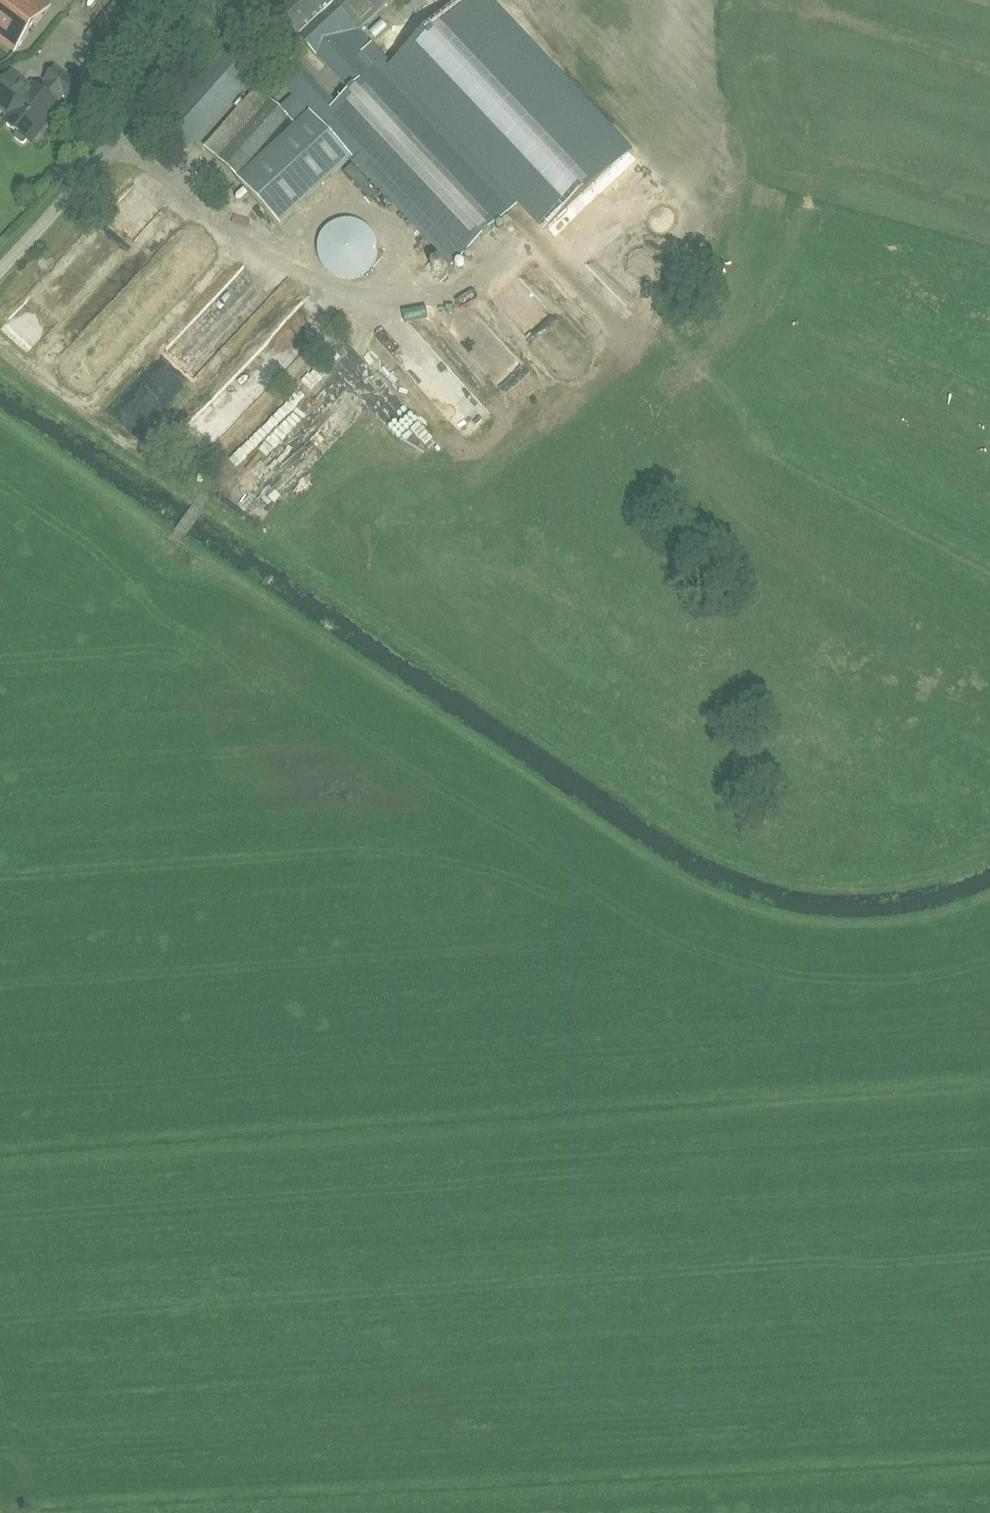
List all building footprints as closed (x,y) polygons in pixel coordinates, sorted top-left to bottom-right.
[(14,52),(50,6),(41,0),(0,0),(0,41),(14,52)] [(353,160),(452,266),(519,203),(359,32),(390,4),(387,0),(271,0),(267,4),(350,93),(336,105),(294,61),(276,78),(293,96),(279,109),(269,100),(266,104),(254,92),(203,150),(244,186),(282,227),(353,160)] [(392,66),(519,203),(548,228),(628,152),(486,0),(464,0),(392,66)] [(257,54),(230,32),(153,125),(187,153),(251,75),(244,69),(257,54)] [(8,119),(5,123),(16,132),(14,135),(14,138),(21,144),(24,143),(27,140),(30,143),(58,106),(55,104),(63,95),(69,99),(78,88),(54,70),(46,81),(48,83),(40,92),(33,87),(30,91),(10,75),(4,83),(1,80),(0,80),(0,113),(8,119)] [(376,276),(375,222),(323,223),(324,277),(376,276)] [(217,253),(103,377),(112,385),(129,366),(135,372),(231,266),(217,253)] [(87,389),(188,280),(159,254),(59,362),(87,389)] [(3,325),(35,352),(52,333),(39,322),(48,313),(59,323),(70,311),(61,303),(54,310),(32,291),(3,325)] [(486,370),(511,396),(534,374),(509,349),(486,370)] [(340,403),(365,375),(356,367),(331,395),(340,403)]
